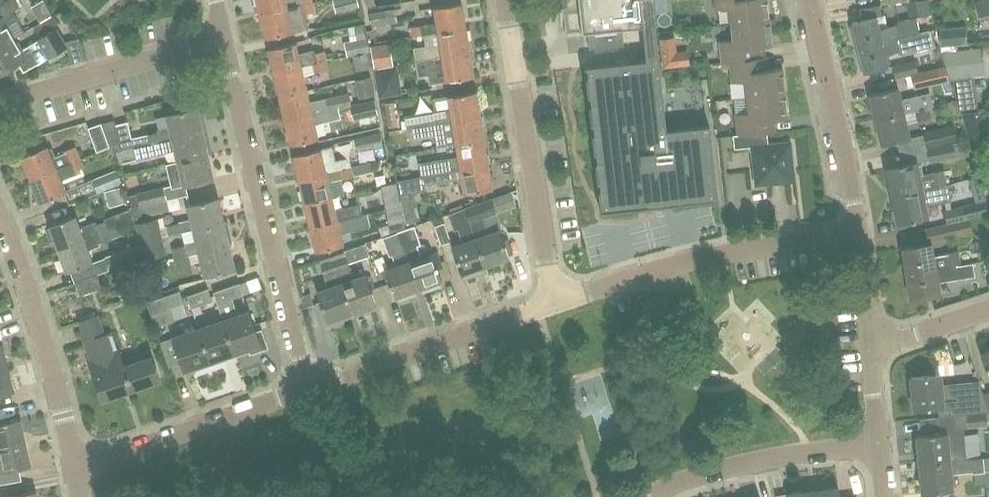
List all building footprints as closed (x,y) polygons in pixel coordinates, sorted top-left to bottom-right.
[(15,37),(8,25),(18,19),(13,11),(20,7),(16,0),(6,0),(0,3),(0,46),(15,37)] [(259,14),(312,1),(312,0),(256,0),(259,14)] [(359,7),(357,0),(332,0),(336,13),(359,7)] [(566,34),(588,31),(589,48),(624,44),(622,27),(657,24),(654,0),(563,0),(566,34)] [(716,10),(730,8),(731,24),(769,20),(767,0),(715,0),(716,10)] [(988,26),(988,0),(980,0),(975,2),(982,28),(988,26)] [(286,8),(259,14),(265,38),(305,29),(304,27),(307,26),(304,13),(314,11),(312,1),(286,8)] [(424,34),(465,27),(461,2),(434,6),(437,22),(412,26),(414,35),(424,34)] [(372,27),(396,22),(393,9),(369,13),(372,27)] [(38,34),(60,22),(53,15),(33,27),(38,34)] [(856,38),(859,48),(907,36),(920,33),(920,32),(916,17),(897,21),(898,25),(888,27),(885,15),(852,23),(853,23),(850,28),(853,39),(856,38)] [(705,33),(705,19),(683,19),(683,33),(705,33)] [(766,57),(765,46),(772,45),(769,20),(731,24),(733,40),(719,41),(722,63),(730,62),(766,58),(766,57)] [(646,60),(585,66),(601,212),(718,199),(710,125),(667,130),(659,58),(655,24),(643,25),(646,60)] [(416,60),(469,51),(465,27),(424,34),(426,45),(413,47),(416,60)] [(0,46),(0,74),(19,63),(24,71),(48,58),(50,62),(61,56),(58,52),(63,49),(57,28),(39,39),(39,40),(22,50),(15,37),(0,46)] [(907,36),(859,48),(861,57),(858,58),(860,70),(865,72),(865,73),(888,67),(885,52),(897,49),(899,56),(933,47),(929,30),(920,32),(920,33),(907,36)] [(350,41),(344,43),(347,56),(366,52),(370,52),(367,38),(366,38),(350,41)] [(268,48),(273,73),(327,60),(324,50),(315,53),(314,49),(298,53),(295,42),(268,48)] [(374,66),(393,63),(390,43),(371,46),(374,66)] [(949,80),(984,76),(985,77),(988,76),(988,56),(983,57),(982,47),(941,52),(945,66),(949,80)] [(469,51),(416,60),(418,77),(428,76),(430,84),(446,81),(473,76),(469,51)] [(366,53),(352,56),(356,71),(370,68),(366,53)] [(688,53),(665,55),(666,65),(689,63),(688,53)] [(730,62),(732,83),(745,81),(747,97),(785,93),(782,68),(769,69),(768,57),(766,57),(766,58),(730,62)] [(303,75),(329,69),(327,60),(273,73),(279,97),(307,91),(303,75)] [(894,78),(912,74),(918,72),(915,60),(892,65),(894,78)] [(402,94),(398,65),(374,69),(379,97),(402,94)] [(912,74),(915,88),(949,80),(945,66),(918,72),(912,74)] [(358,99),(375,95),(371,77),(354,80),(358,99)] [(958,94),(976,92),(975,78),(957,80),(958,94)] [(930,92),(901,99),(898,88),(871,95),(877,120),(917,110),(930,107),(934,106),(930,92)] [(350,105),(351,105),(348,92),(325,97),(326,98),(309,102),(307,91),(279,97),(284,120),(312,114),(325,111),(339,108),(350,105)] [(407,127),(411,127),(412,127),(419,126),(426,125),(452,121),(480,116),(476,91),(433,98),(435,111),(424,113),(425,115),(406,118),(407,127)] [(776,131),(775,119),(788,118),(785,93),(747,97),(749,112),(735,114),(737,134),(737,135),(767,132),(776,131)] [(351,105),(350,105),(353,120),(377,114),(378,114),(375,100),(351,105)] [(121,149),(133,146),(201,130),(199,121),(202,121),(203,118),(200,101),(184,104),(186,109),(167,114),(170,127),(156,130),(157,132),(131,138),(127,121),(115,124),(121,149)] [(917,110),(915,110),(918,120),(931,117),(929,107),(917,110)] [(312,114),(284,120),(290,145),(318,138),(315,125),(341,118),(339,108),(325,111),(312,114)] [(978,110),(961,112),(970,143),(986,139),(978,110)] [(904,113),(877,120),(883,145),(897,142),(911,139),(910,138),(904,113)] [(480,116),(452,121),(426,125),(419,126),(412,127),(413,137),(435,133),(437,147),(456,144),(483,140),(480,116)] [(114,120),(101,123),(109,146),(114,143),(116,150),(121,149),(115,124),(114,120)] [(101,122),(88,127),(97,151),(109,146),(101,123),(101,122)] [(926,148),(957,140),(954,125),(922,132),(926,148)] [(201,130),(133,146),(136,159),(176,150),(178,161),(207,154),(209,153),(211,150),(209,141),(206,139),(204,140),(201,130)] [(358,152),(383,146),(380,132),(354,138),(358,152)] [(737,134),(733,135),(734,149),(751,147),(755,185),(795,181),(790,141),(768,144),(767,132),(737,135),(737,134)] [(483,140),(456,144),(458,156),(419,163),(421,176),(488,165),(483,140)] [(953,144),(926,149),(928,160),(928,161),(955,157),(953,144)] [(30,178),(80,158),(75,146),(62,151),(63,153),(56,156),(52,147),(48,149),(46,145),(21,155),(30,178)] [(320,149),(293,156),(298,179),(351,166),(349,158),(335,161),(331,147),(320,149)] [(207,154),(178,161),(167,163),(172,187),(212,178),(207,154)] [(80,158),(30,178),(39,201),(65,191),(60,179),(80,171),(79,168),(83,167),(80,158)] [(893,196),(948,185),(945,171),(923,175),(921,164),(918,165),(918,161),(887,167),(893,196)] [(358,165),(359,175),(374,174),(373,163),(358,165)] [(421,176),(397,180),(401,199),(414,197),(414,193),(425,191),(424,185),(462,178),(464,194),(492,190),(488,165),(421,176)] [(351,166),(298,179),(304,203),(331,197),(328,182),(342,179),(353,176),(351,166)] [(97,192),(121,182),(116,169),(92,179),(92,180),(97,192)] [(948,185),(893,196),(898,224),(929,218),(928,214),(931,213),(929,203),(951,199),(948,185)] [(132,207),(167,199),(163,186),(136,193),(137,194),(129,195),(132,207)] [(399,196),(384,199),(386,209),(401,206),(399,196)] [(193,228),(222,221),(217,197),(188,204),(191,219),(167,224),(169,233),(193,228)] [(310,227),(337,221),(363,215),(360,204),(334,210),(331,197),(304,203),(310,227)] [(464,207),(485,265),(509,256),(508,253),(512,252),(507,239),(503,240),(499,229),(488,233),(483,217),(496,212),(491,198),(464,207)] [(167,199),(132,207),(135,219),(169,210),(167,199)] [(986,199),(943,210),(946,223),(988,213),(988,211),(986,199)] [(485,265),(464,207),(446,214),(448,213),(453,225),(457,223),(463,242),(451,246),(460,273),(461,273),(462,276),(466,278),(475,274),(477,271),(476,268),(485,265)] [(108,229),(119,224),(115,214),(104,219),(104,220),(96,223),(95,221),(79,227),(74,215),(48,225),(57,249),(108,229)] [(337,221),(310,227),(315,252),(343,245),(340,232),(365,226),(363,215),(337,221)] [(140,241),(161,236),(156,218),(136,223),(140,241)] [(972,232),(968,218),(946,224),(950,238),(972,232)] [(222,221),(193,228),(196,240),(184,243),(185,245),(171,248),(174,257),(188,254),(199,251),(228,245),(225,234),(228,234),(229,231),(227,222),(225,220),(222,221)] [(108,229),(57,249),(66,272),(92,262),(88,251),(99,246),(98,243),(111,238),(111,239),(123,234),(120,225),(119,224),(108,229)] [(398,232),(418,288),(426,285),(428,289),(430,290),(441,287),(442,284),(441,280),(442,280),(432,252),(420,256),(414,238),(417,237),(413,227),(398,232)] [(408,292),(418,288),(398,232),(382,237),(387,249),(389,248),(395,265),(383,269),(393,297),(394,297),(395,300),(398,302),(408,298),(410,295),(408,292)] [(144,259),(165,254),(161,236),(140,241),(144,259)] [(907,273),(959,264),(957,252),(944,254),(944,255),(935,257),(933,243),(903,248),(907,273)] [(105,257),(110,270),(143,258),(140,245),(105,257)] [(228,245),(199,251),(204,275),(233,268),(228,245)] [(331,256),(350,312),(360,309),(362,313),(374,309),(373,304),(375,303),(365,275),(353,279),(344,252),(343,252),(331,256)] [(188,254),(174,257),(177,267),(190,263),(188,254)] [(320,260),(321,263),(319,264),(328,287),(316,292),(319,302),(317,302),(326,327),(343,321),(341,315),(350,312),(331,256),(320,260)] [(941,293),(938,279),(948,277),(949,279),(974,275),(972,262),(959,265),(959,264),(907,273),(911,298),(941,293)] [(97,274),(75,283),(80,296),(102,287),(97,274)] [(248,311),(238,315),(232,298),(242,295),(238,283),(212,292),(216,303),(217,303),(223,320),(222,320),(234,353),(248,348),(250,353),(267,347),(261,329),(255,332),(248,311)] [(190,307),(211,299),(207,288),(186,296),(190,307)] [(183,302),(179,291),(146,302),(155,327),(176,320),(171,306),(183,302)] [(104,336),(97,316),(79,323),(86,342),(84,343),(90,360),(89,361),(102,399),(159,379),(152,358),(124,368),(118,350),(116,351),(110,334),(104,336)] [(382,317),(364,322),(370,345),(388,340),(382,317)] [(209,361),(234,353),(222,320),(197,329),(209,361)] [(184,370),(209,361),(197,329),(173,337),(184,370)] [(0,369),(0,395),(14,391),(7,368),(0,369)] [(912,377),(914,408),(940,406),(940,415),(966,413),(985,412),(988,411),(988,408),(984,393),(979,380),(941,383),(940,374),(912,377)] [(985,412),(966,413),(967,427),(987,426),(987,425),(985,412)] [(922,434),(917,434),(919,463),(950,461),(966,459),(963,428),(967,427),(966,413),(940,415),(941,416),(942,429),(942,432),(922,434)] [(26,442),(20,418),(0,423),(0,447),(26,442)] [(0,447),(0,462),(2,472),(31,465),(26,442),(0,447)] [(984,458),(969,459),(970,472),(971,473),(985,472),(984,458)] [(950,461),(919,463),(922,492),(953,489),(951,473),(970,472),(969,459),(966,459),(950,461)] [(838,485),(813,489),(814,496),(840,496),(838,485)] [(813,489),(789,492),(789,496),(814,496),(813,489)]
